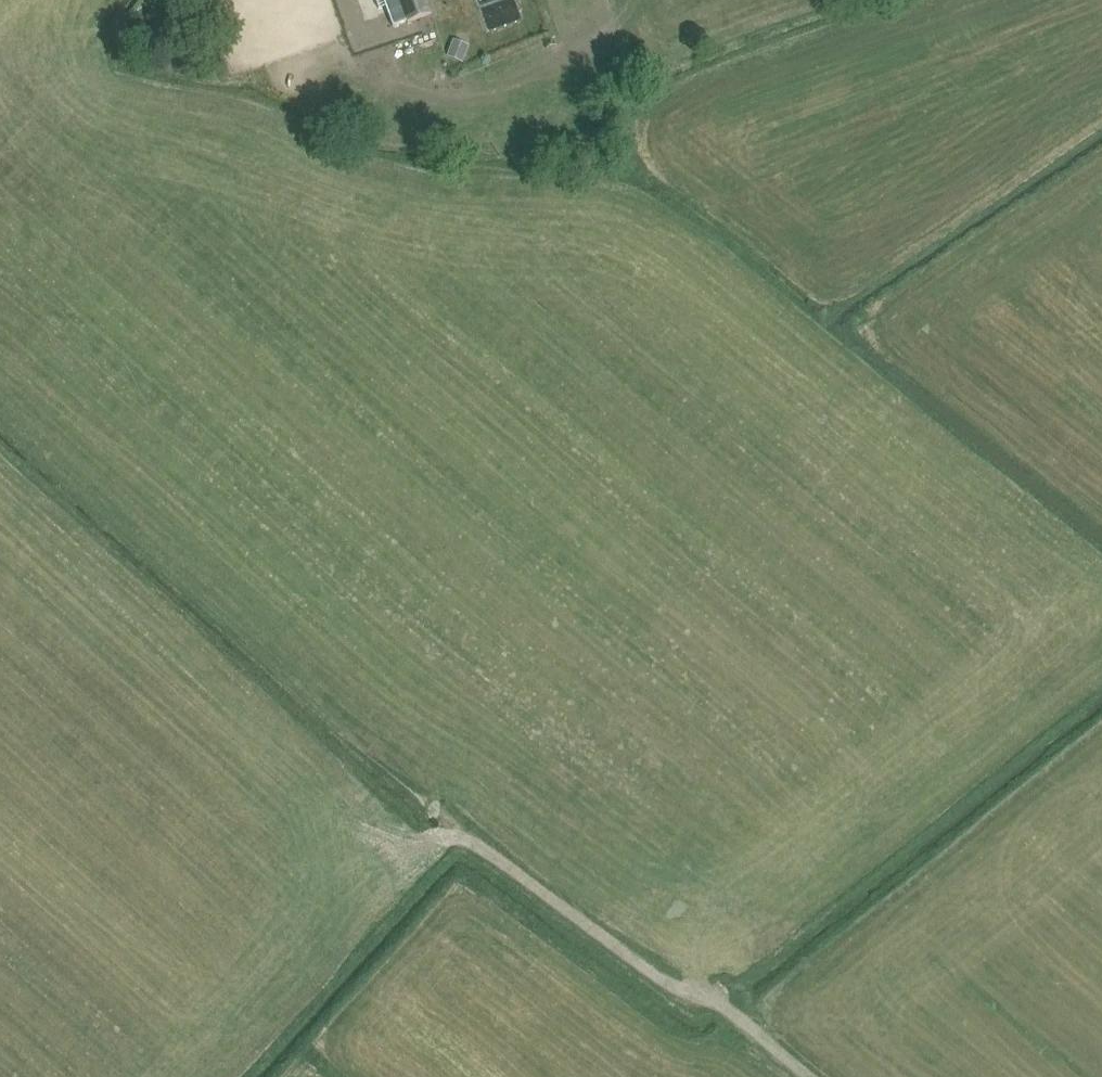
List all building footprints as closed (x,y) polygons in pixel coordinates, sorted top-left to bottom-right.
[(392,5),(399,3),(406,22),(431,13),(427,0),(391,0),(392,5)] [(453,40),(447,56),(459,61),(466,45),(453,40)]
